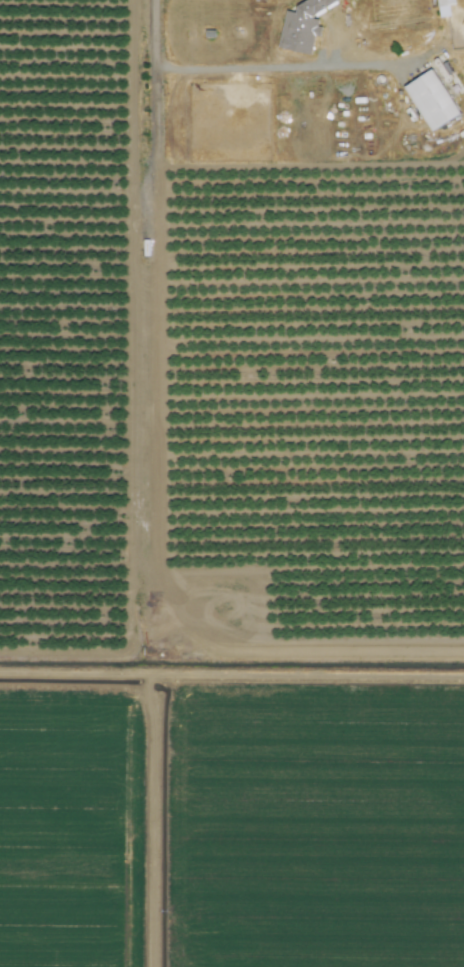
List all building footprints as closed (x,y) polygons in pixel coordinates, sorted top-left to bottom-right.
[(454,0),(437,0),(438,16),(447,16),(446,5),(455,4),(454,0)] [(403,86),(432,130),(460,113),(432,68),(403,86)]
